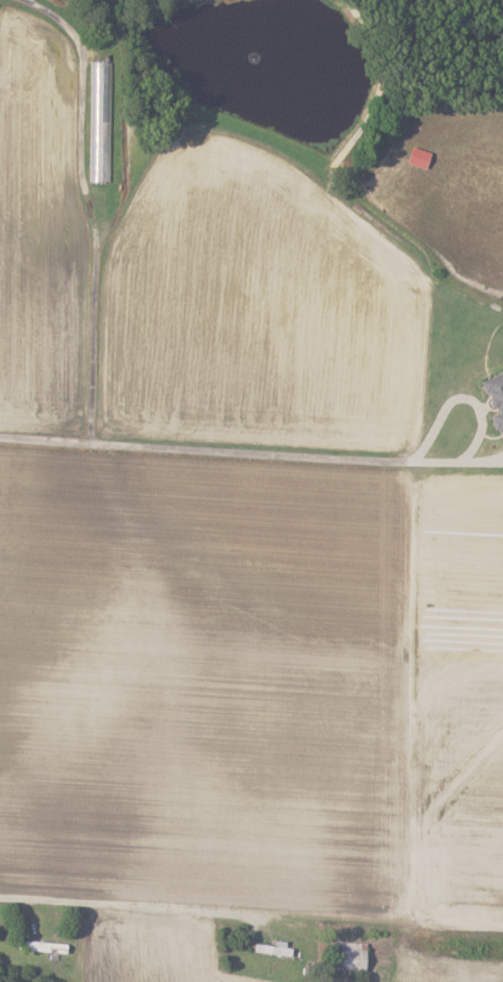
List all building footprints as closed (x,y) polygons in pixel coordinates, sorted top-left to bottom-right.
[(109,63),(90,63),(90,182),(109,182),(109,63)] [(502,431),(502,373),(485,381),(500,413),(493,416),(501,432),(502,431)] [(19,950),(68,952),(69,943),(19,941),(19,950)] [(292,948),(256,944),(255,952),(292,955),(292,948)] [(369,970),(369,944),(337,944),(337,970),(369,970)]
